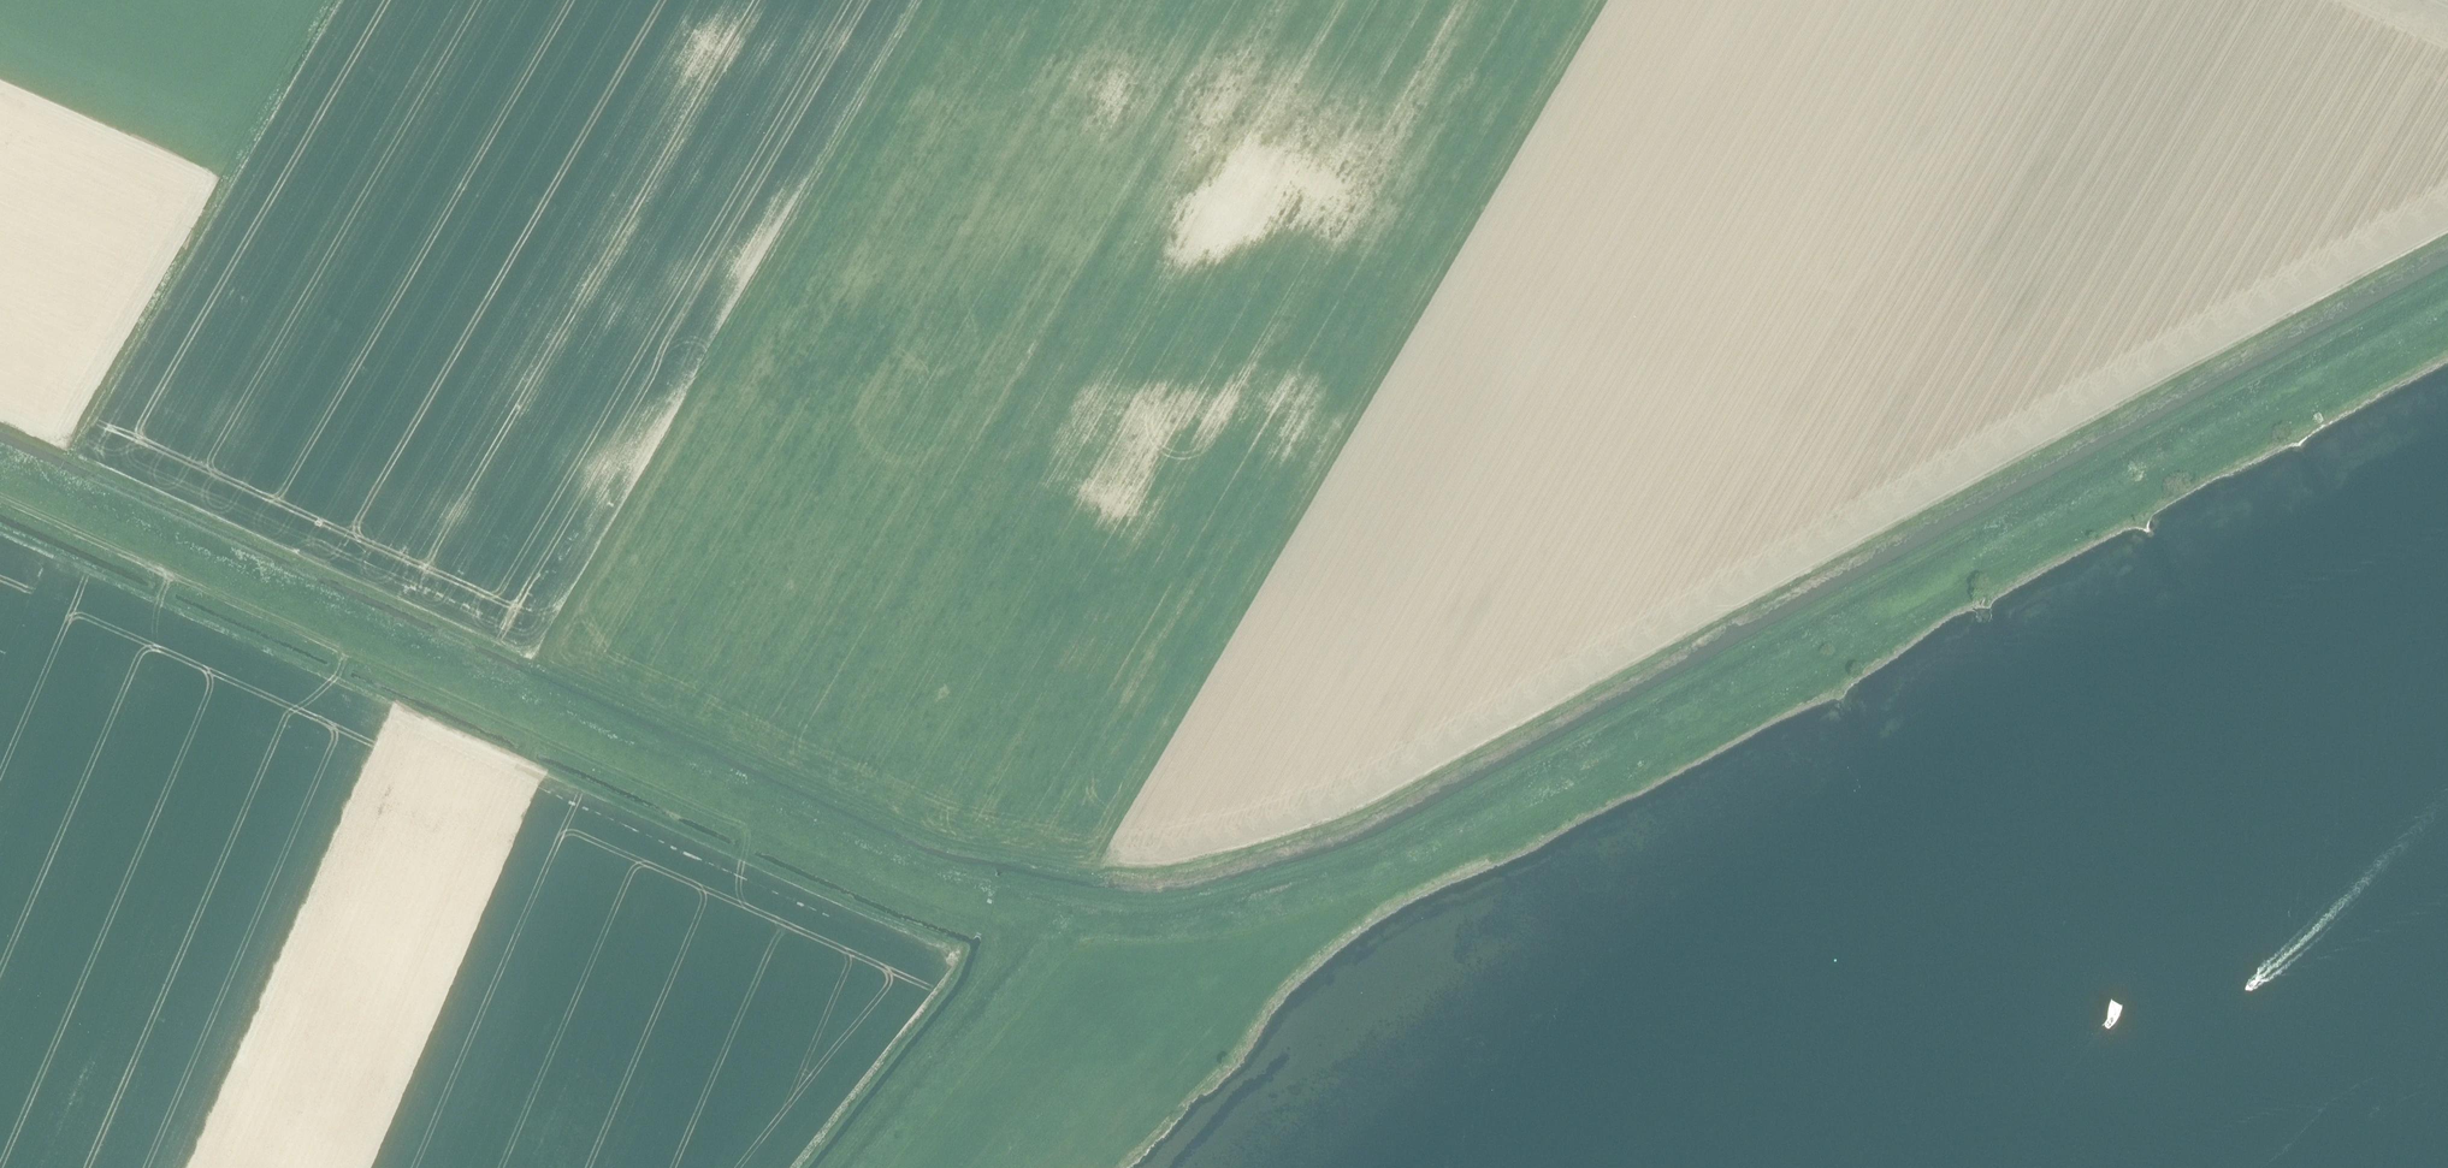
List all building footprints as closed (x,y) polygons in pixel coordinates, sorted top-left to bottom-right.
[(1725,496),(1718,507),(1725,511),(1732,500),(1725,496)]
